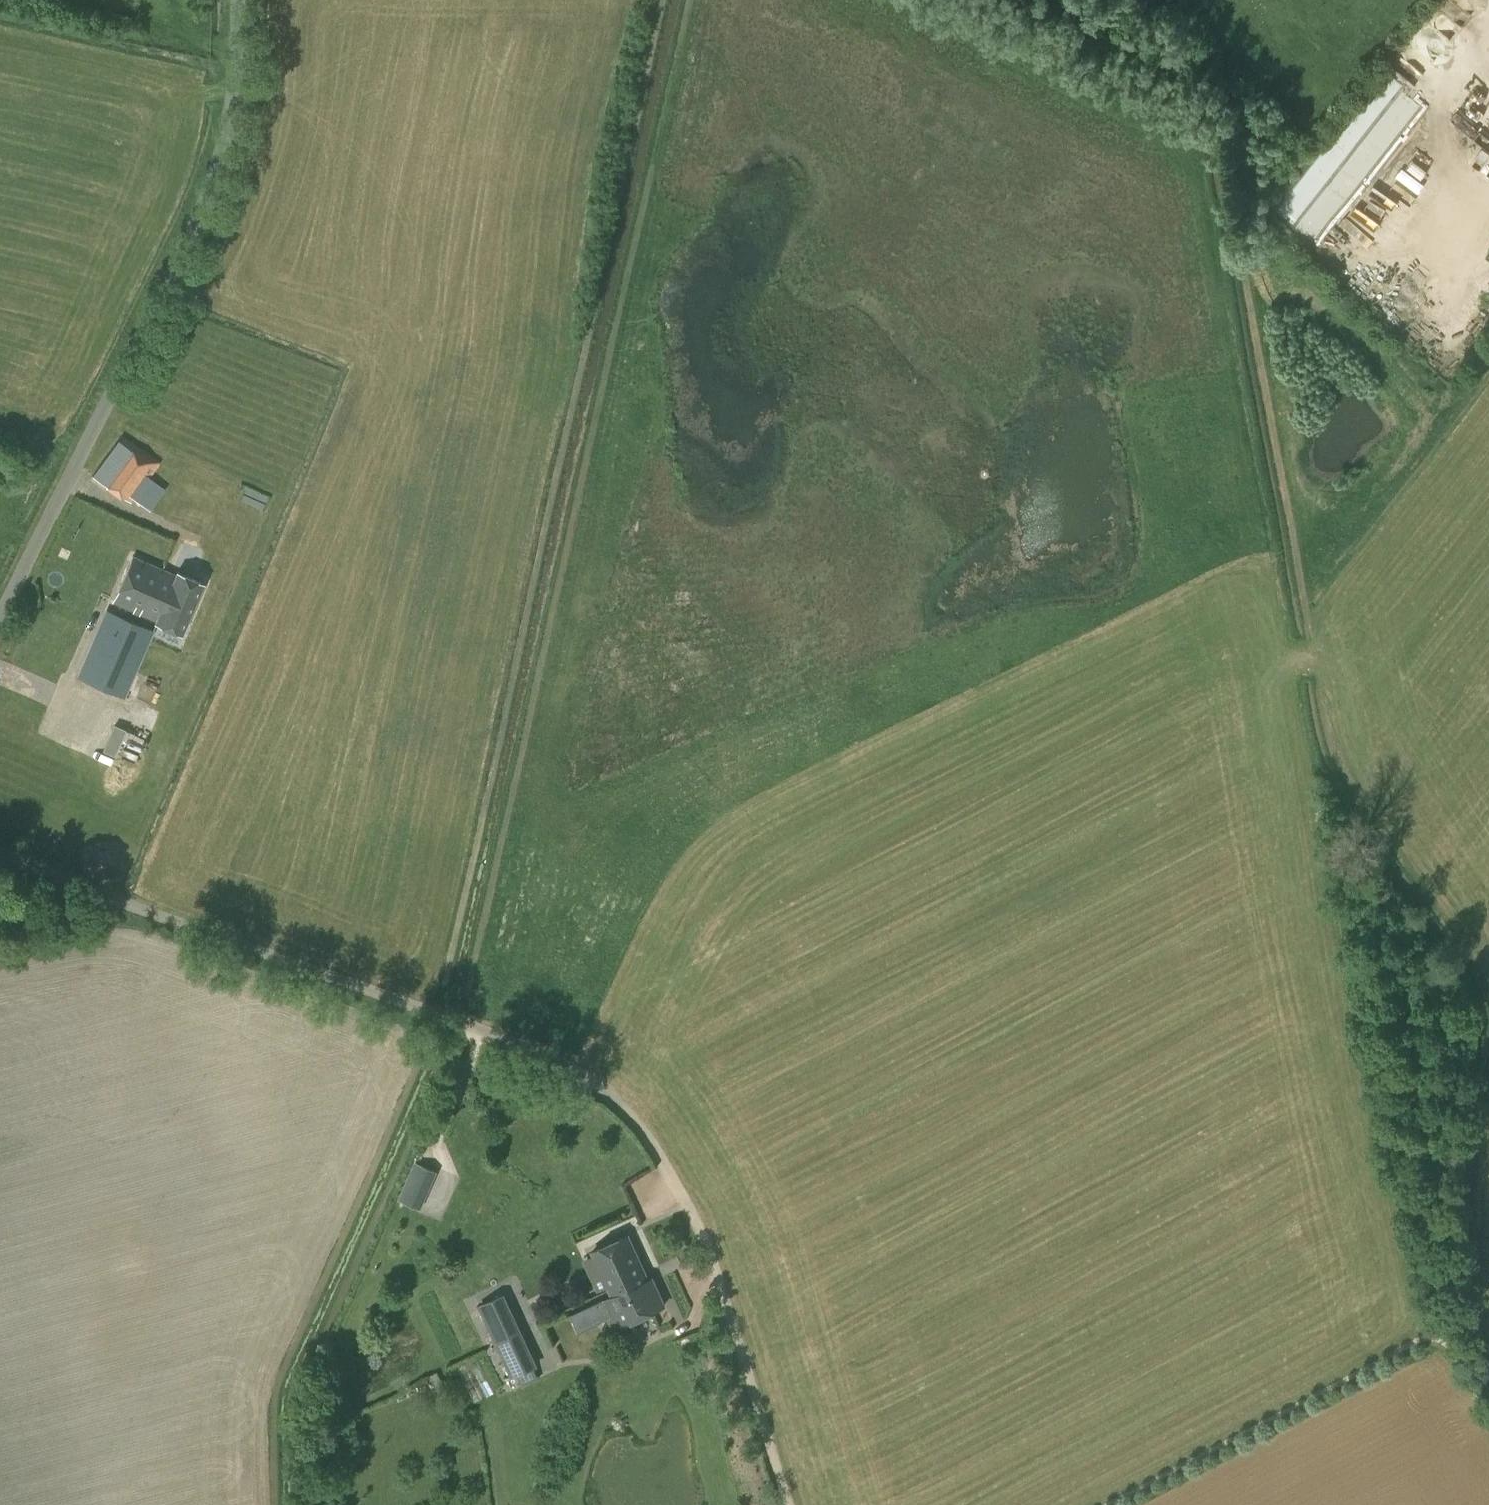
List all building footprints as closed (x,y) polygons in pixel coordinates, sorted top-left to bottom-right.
[(131,449),(119,440),(92,475),(106,485),(105,487),(131,502),(147,482),(159,462),(133,447),(131,449)] [(113,600),(112,603),(156,622),(182,633),(203,584),(176,572),(175,575),(148,563),(132,556),(113,600)] [(107,609),(78,676),(124,697),(124,696),(132,678),(153,629),(107,609)] [(410,1172),(433,1182),(438,1171),(415,1161),(410,1172)] [(610,1288),(644,1272),(627,1235),(592,1251),(610,1288)] [(622,1324),(664,1305),(651,1278),(648,1280),(644,1272),(610,1288),(613,1296),(601,1301),(611,1325),(620,1321),(622,1324)] [(488,1325),(495,1341),(521,1329),(514,1313),(488,1325)] [(528,1345),(521,1329),(495,1341),(502,1357),(528,1345)]
